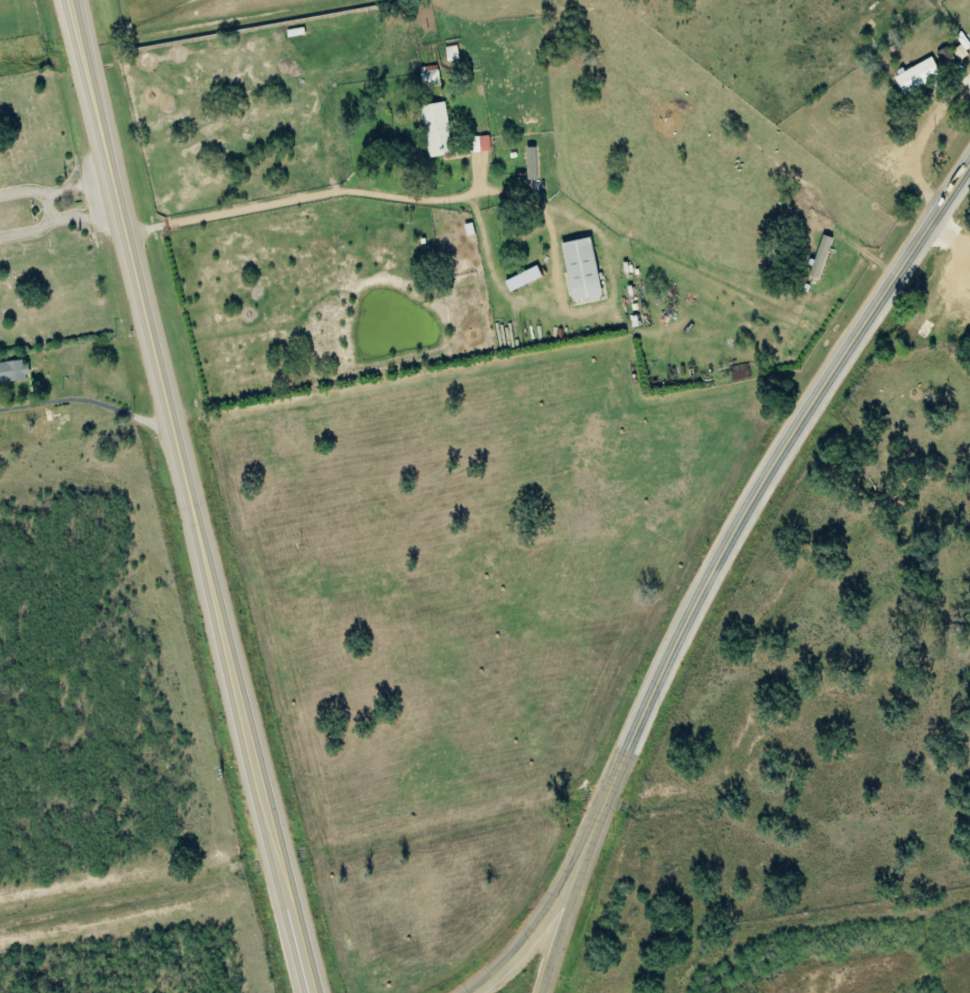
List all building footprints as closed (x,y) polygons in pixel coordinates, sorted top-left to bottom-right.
[(968,51),(969,49),(969,42),(964,32),(957,36),(963,46),(954,51),(961,62),(969,56),(969,55),(968,51)] [(945,70),(959,64),(951,47),(938,53),(945,70)] [(896,76),(906,94),(943,76),(934,57),(896,76)] [(431,158),(455,154),(447,103),(422,107),(431,158)] [(475,154),(493,151),(490,137),(473,139),(475,154)] [(575,303),(605,297),(594,239),(564,244),(575,303)] [(512,292),(545,279),(540,268),(507,281),(512,292)] [(30,382),(28,361),(0,364),(0,384),(30,382)]
